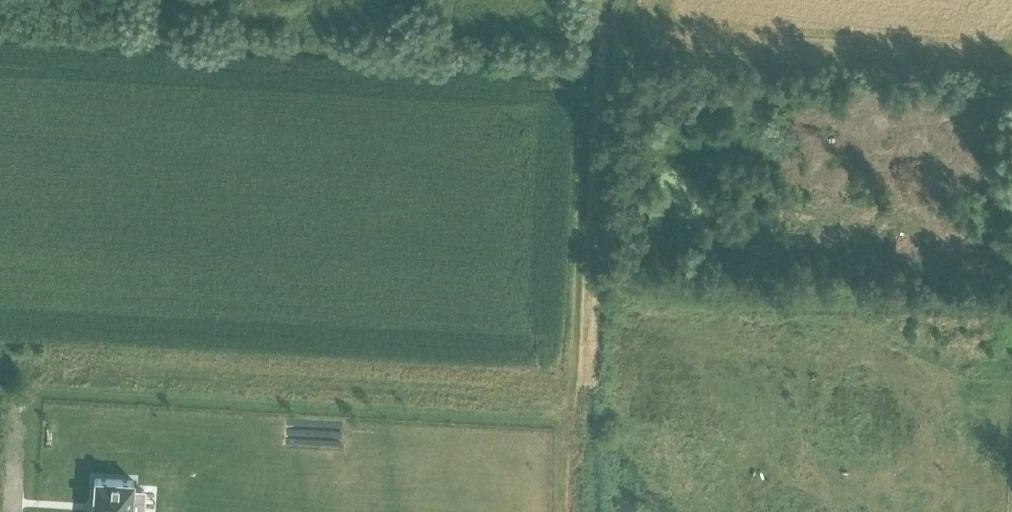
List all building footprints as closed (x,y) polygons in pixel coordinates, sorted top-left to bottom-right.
[(132,509),(144,510),(144,509),(144,500),(145,491),(133,490),(134,480),(116,479),(95,477),(94,489),(94,499),(93,499),(93,505),(92,511),(132,511),(132,509)]
